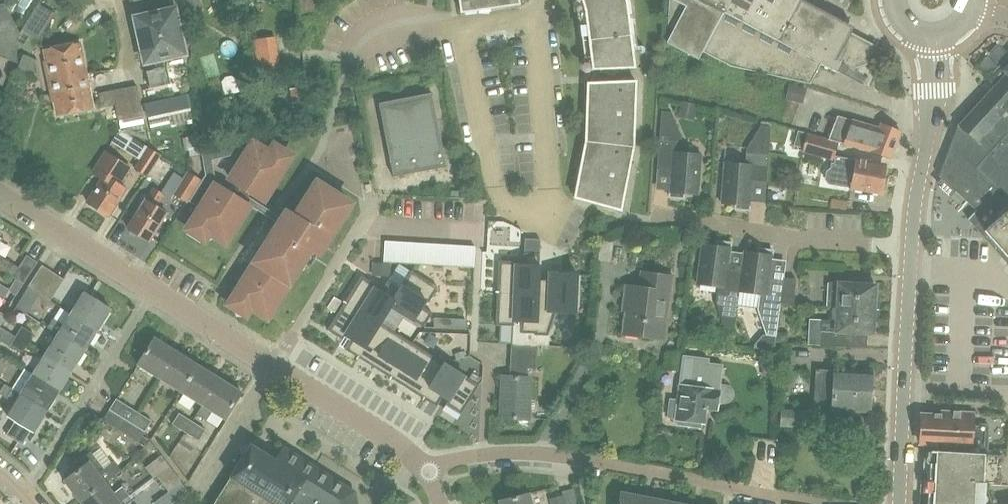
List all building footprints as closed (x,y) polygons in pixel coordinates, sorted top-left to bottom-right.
[(518,5),(518,0),(459,0),(461,13),(518,5)] [(634,69),(626,4),(625,0),(576,0),(580,23),(585,57),(592,56),(594,70),(634,69)] [(669,26),(675,29),(668,43),(698,59),(699,59),(724,13),(699,0),(670,0),(669,26)] [(724,13),(699,59),(718,63),(719,61),(730,67),(810,84),(820,64),(836,73),(840,65),(850,70),(877,62),(883,50),(850,32),(853,27),(802,0),(699,0),(724,13)] [(21,34),(17,44),(22,47),(22,48),(31,54),(56,13),(39,3),(23,30),(21,34)] [(12,17),(6,4),(0,4),(0,18),(12,17)] [(135,18),(145,64),(186,55),(175,8),(135,18)] [(20,32),(12,17),(0,18),(0,33),(20,32)] [(282,69),(279,53),(277,37),(256,40),(261,72),(282,69)] [(60,47),(67,82),(87,78),(80,43),(60,47)] [(45,62),(52,94),(69,91),(67,82),(60,47),(45,50),(47,61),(45,62)] [(146,71),(150,88),(171,83),(167,66),(146,71)] [(967,219),(1007,266),(1007,264),(1007,66),(1004,71),(1001,68),(989,81),(995,86),(958,126),(945,161),(983,205),(967,219)] [(93,110),(87,78),(67,82),(69,91),(52,94),(52,95),(54,94),(58,116),(93,110)] [(634,148),(636,82),(588,84),(586,141),(575,198),(621,211),(634,148)] [(99,93),(102,108),(116,105),(119,121),(143,116),(138,85),(99,93)] [(303,88),(291,90),(293,102),(294,112),(306,111),(305,100),(303,88)] [(379,104),(393,178),(446,167),(432,93),(379,104)] [(188,95),(146,103),(149,120),(191,112),(188,95)] [(672,114),(662,113),(657,170),(671,171),(669,198),(684,199),(684,194),(698,196),(701,155),(681,154),(682,139),(672,114)] [(837,117),(828,141),(838,143),(838,142),(890,159),(900,134),(880,126),(878,129),(837,117)] [(724,164),(721,204),(735,205),(735,210),(749,211),(751,184),(766,185),(770,128),(760,127),(760,128),(746,150),(745,165),(724,164)] [(126,128),(119,139),(140,154),(148,143),(126,128)] [(206,176),(189,202),(201,209),(192,222),(226,243),(249,206),(215,186),(206,201),(202,199),(216,177),(212,160),(237,155),(241,148),(248,152),(230,179),(263,201),(287,164),(261,148),(264,143),(262,134),(201,149),(206,176)] [(838,143),(828,141),(807,134),(802,152),(833,160),(838,143)] [(133,168),(147,177),(161,155),(148,146),(133,168)] [(109,217),(126,189),(119,185),(130,168),(106,153),(93,173),(103,179),(88,203),(109,217)] [(886,182),(884,178),(886,165),(854,160),(836,157),(834,164),(832,164),(831,169),(826,172),(825,180),(828,184),(881,193),(881,192),(885,189),(886,182)] [(175,194),(187,202),(201,181),(188,173),(175,194)] [(327,240),(350,204),(317,183),(295,219),(283,212),(283,213),(286,215),(234,297),(267,318),(319,235),(327,240)] [(154,189),(146,201),(146,200),(128,228),(149,242),(167,214),(156,207),(164,195),(154,189)] [(525,239),(524,253),(540,254),(540,239),(525,239)] [(734,329),(739,292),(741,272),(728,270),(731,244),(717,242),(716,247),(702,245),(697,285),(717,287),(715,303),(724,328),(734,329)] [(776,337),(780,304),(783,279),(770,278),(773,251),(759,249),(758,254),(744,252),(741,272),(739,292),(759,295),(757,310),(766,335),(766,336),(776,337)] [(496,291),(496,292),(497,292),(538,294),(539,280),(540,254),(524,253),(524,265),(517,264),(517,261),(499,260),(497,291),(496,291)] [(24,284),(38,263),(27,255),(19,267),(0,255),(0,268),(24,284)] [(374,262),(374,274),(389,274),(390,263),(374,262)] [(28,286),(51,301),(65,279),(42,265),(28,286)] [(401,289),(390,306),(425,327),(433,313),(423,307),(426,301),(429,303),(439,287),(410,270),(399,288),(401,289)] [(535,334),(535,335),(548,335),(556,312),(576,313),(577,274),(550,272),(550,280),(549,296),(538,295),(536,334),(535,334)] [(630,286),(624,335),(660,339),(666,292),(671,293),(673,277),(641,273),(639,288),(630,286)] [(344,301),(343,302),(345,303),(379,324),(380,323),(390,306),(401,289),(399,288),(387,281),(381,291),(375,288),(377,285),(361,276),(345,302),(344,301)] [(784,278),(783,279),(780,304),(793,305),(796,280),(784,279),(784,278)] [(4,300),(10,290),(0,283),(0,298),(4,300)] [(876,285),(831,283),(829,307),(836,308),(874,310),(876,285)] [(497,292),(496,325),(514,326),(514,321),(521,321),(520,333),(535,334),(536,334),(538,295),(538,294),(497,292)] [(84,293),(71,314),(98,331),(111,310),(84,293)] [(334,297),(328,307),(335,311),(341,301),(334,297)] [(345,303),(327,330),(343,340),(345,336),(351,339),(345,349),(357,357),(356,358),(358,359),(358,358),(379,324),(345,303)] [(874,310),(836,308),(836,321),(821,320),(820,346),(850,348),(851,333),(873,335),(874,310)] [(54,318),(47,328),(58,334),(85,351),(98,331),(71,314),(64,325),(54,318)] [(455,320),(454,328),(466,329),(467,321),(455,320)] [(379,324),(358,358),(390,377),(389,379),(390,379),(391,378),(413,343),(380,323),(379,324)] [(16,336),(29,344),(35,334),(22,326),(16,336)] [(58,334),(45,354),(73,371),(85,351),(58,334)] [(535,335),(534,344),(548,345),(548,335),(535,335)] [(24,352),(29,344),(16,336),(11,344),(24,352)] [(159,379),(177,351),(155,338),(138,366),(159,379)] [(413,343),(391,378),(423,398),(422,399),(423,400),(424,399),(446,364),(413,343)] [(512,344),(511,377),(502,376),(500,418),(529,420),(530,378),(528,377),(529,369),(536,370),(537,345),(512,344)] [(198,365),(177,351),(159,379),(181,393),(198,365)] [(45,354),(33,374),(60,391),(73,371),(45,354)] [(446,364),(424,399),(436,406),(443,396),(449,400),(446,404),(461,414),(479,384),(446,364)] [(729,387),(720,386),(723,366),(700,364),(699,374),(681,372),(678,401),(670,400),(668,418),(675,419),(675,420),(677,420),(676,425),(701,428),(702,424),(704,424),(706,409),(717,411),(718,402),(726,403),(728,403),(731,401),(732,399),(733,396),(733,394),(732,391),(731,389),(729,387)] [(198,415),(220,379),(198,365),(181,393),(202,406),(197,414),(198,415)] [(870,412),(870,411),(874,407),(874,399),(871,395),(873,373),(835,370),(835,371),(817,370),(815,405),(833,406),(832,409),(870,412)] [(33,374),(20,394),(47,412),(60,391),(33,374)] [(242,392),(220,379),(198,415),(207,420),(212,412),(225,420),(242,392)] [(15,404),(7,416),(16,421),(7,435),(12,439),(22,445),(31,431),(34,433),(47,412),(20,394),(12,389),(5,385),(4,385),(0,382),(0,395),(15,404)] [(117,398),(110,409),(132,423),(139,412),(117,398)] [(110,409),(103,420),(139,442),(145,432),(132,423),(110,409)] [(780,409),(779,428),(808,429),(808,411),(780,409)] [(152,421),(139,412),(132,423),(145,432),(152,421)] [(172,424),(186,433),(194,421),(179,412),(172,424)] [(931,443),(930,452),(988,455),(989,426),(973,425),(974,413),(943,412),(943,416),(921,415),(920,443),(931,443)] [(206,429),(194,421),(186,433),(199,441),(206,429)] [(359,503),(357,494),(284,448),(277,460),(253,445),(216,503),(358,503),(359,503)] [(80,501),(105,482),(121,470),(115,461),(112,463),(101,448),(94,454),(92,451),(73,465),(78,471),(65,481),(80,501)] [(930,452),(930,453),(928,458),(926,463),(926,466),(926,471),(928,475),(929,478),(929,481),(921,480),(919,503),(1007,503),(1007,500),(977,498),(978,485),(1002,486),(1003,455),(988,455),(930,452)] [(154,478),(157,476),(170,466),(162,455),(146,467),(154,478)] [(182,482),(170,466),(157,476),(169,492),(182,482)] [(80,501),(82,503),(119,503),(121,503),(130,496),(123,486),(113,493),(105,482),(80,501)] [(193,485),(178,496),(184,503),(206,503),(193,485)] [(647,497),(621,492),(619,503),(645,503),(647,497)] [(530,494),(499,502),(499,503),(533,503),(530,494)] [(564,495),(549,499),(551,503),(566,503),(564,495)]
